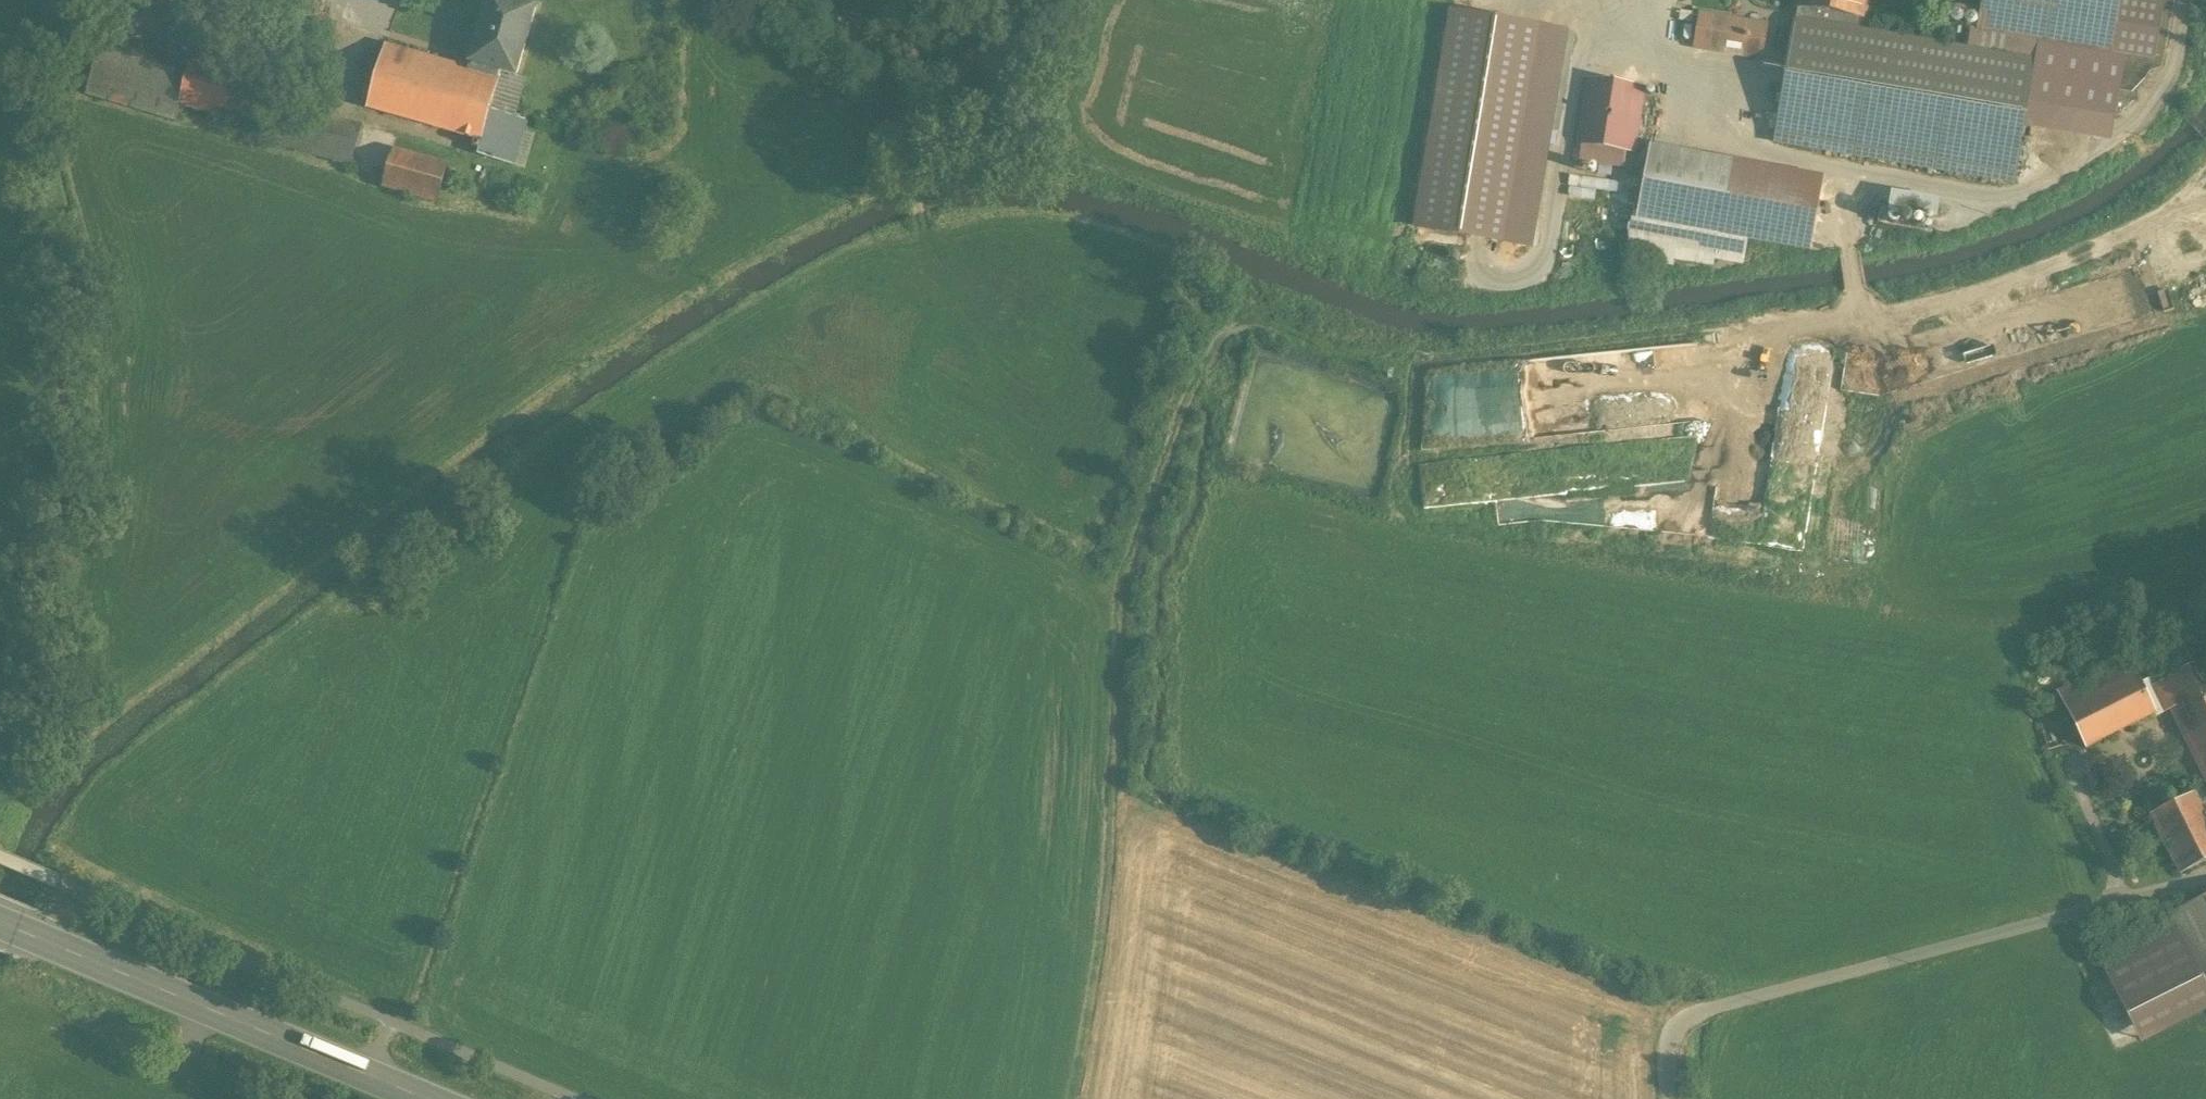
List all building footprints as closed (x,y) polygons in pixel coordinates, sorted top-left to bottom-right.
[(514,0),(486,0),(468,63),(500,72),(515,76),(535,6),(514,0)] [(1794,19),(1858,30),(1863,0),(1797,0),(1794,19)] [(1977,28),(2109,50),(2118,0),(1982,0),(1977,28)] [(1553,30),(1452,12),(1415,227),(1531,247),(1568,32),(1553,30)] [(1765,25),(1714,16),(1709,49),(1759,58),(1765,25)] [(2033,59),(1858,30),(1794,19),(1775,130),(2014,171),(2033,59)] [(195,60),(104,33),(86,92),(175,118),(180,105),(195,61),(195,60)] [(467,70),(384,46),(366,108),(460,135),(458,143),(465,146),(464,152),(511,165),(524,120),(489,110),(500,72),(469,63),(467,70)] [(257,79),(195,61),(180,105),(273,132),(282,103),(283,102),(287,86),(285,86),(284,86),(274,83),(278,72),(261,67),(257,79)] [(1644,87),(1585,78),(1572,159),(1622,167),(1624,150),(1634,151),(1644,87)] [(362,125),(283,102),(273,132),(270,143),(349,166),(362,125)] [(1736,162),(1648,146),(1635,219),(1723,234),(1736,162)] [(448,199),(458,164),(403,148),(393,183),(448,199)] [(1825,177),(1736,162),(1723,234),(1813,249),(1825,177)] [(1877,216),(1928,226),(1933,197),(1882,188),(1877,216)] [(2127,657),(2057,692),(2085,748),(2154,713),(2144,692),(2127,657)] [(2151,688),(2163,711),(2174,706),(2186,728),(2182,730),(2205,779),(2205,661),(2151,688)] [(2193,793),(2151,814),(2181,873),(2205,860),(2205,817),(2193,793)] [(2102,964),(2140,1040),(2205,1007),(2205,897),(2168,916),(2174,928),(2102,964)]
